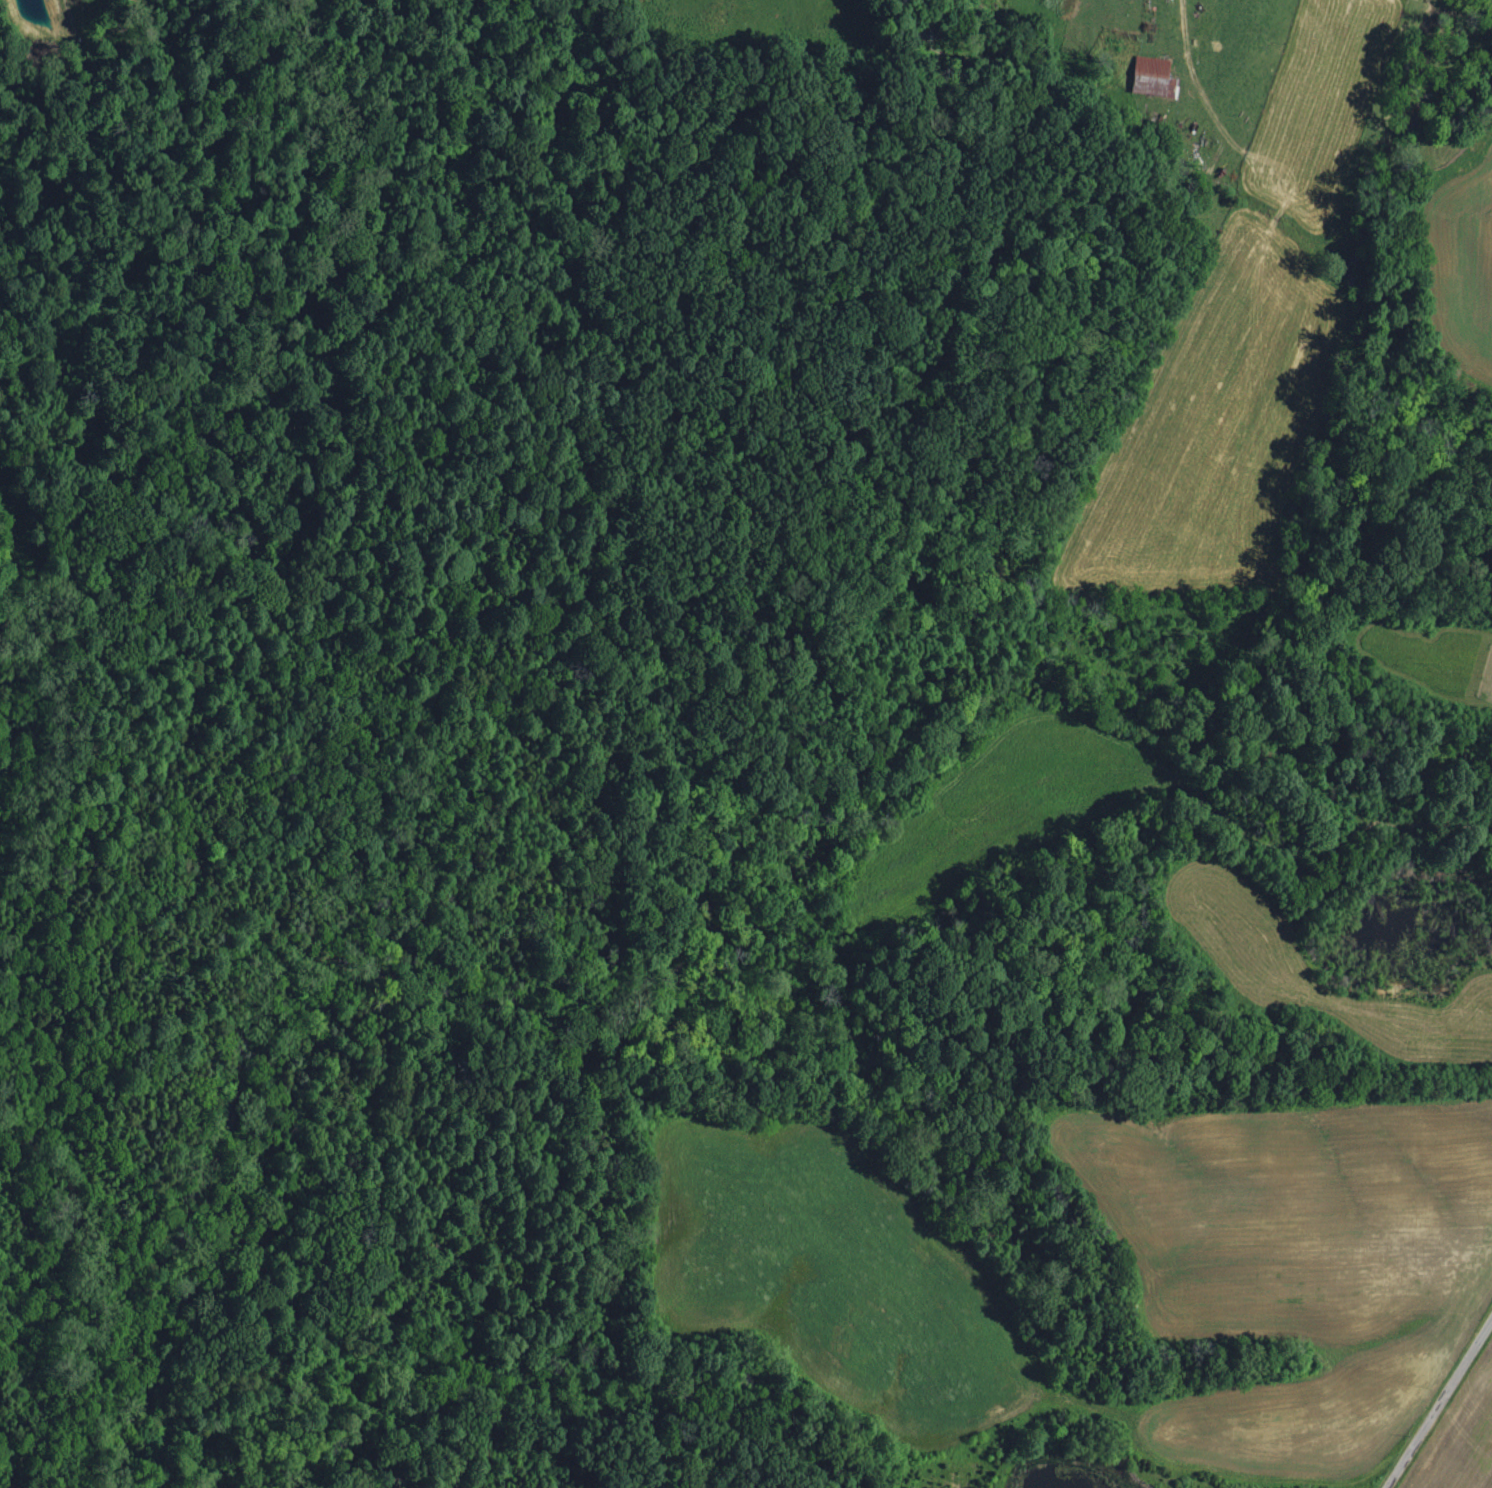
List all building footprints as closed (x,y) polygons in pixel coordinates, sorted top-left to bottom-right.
[(1177,99),(1179,79),(1171,78),(1173,60),(1138,56),(1134,94),(1177,99)]
